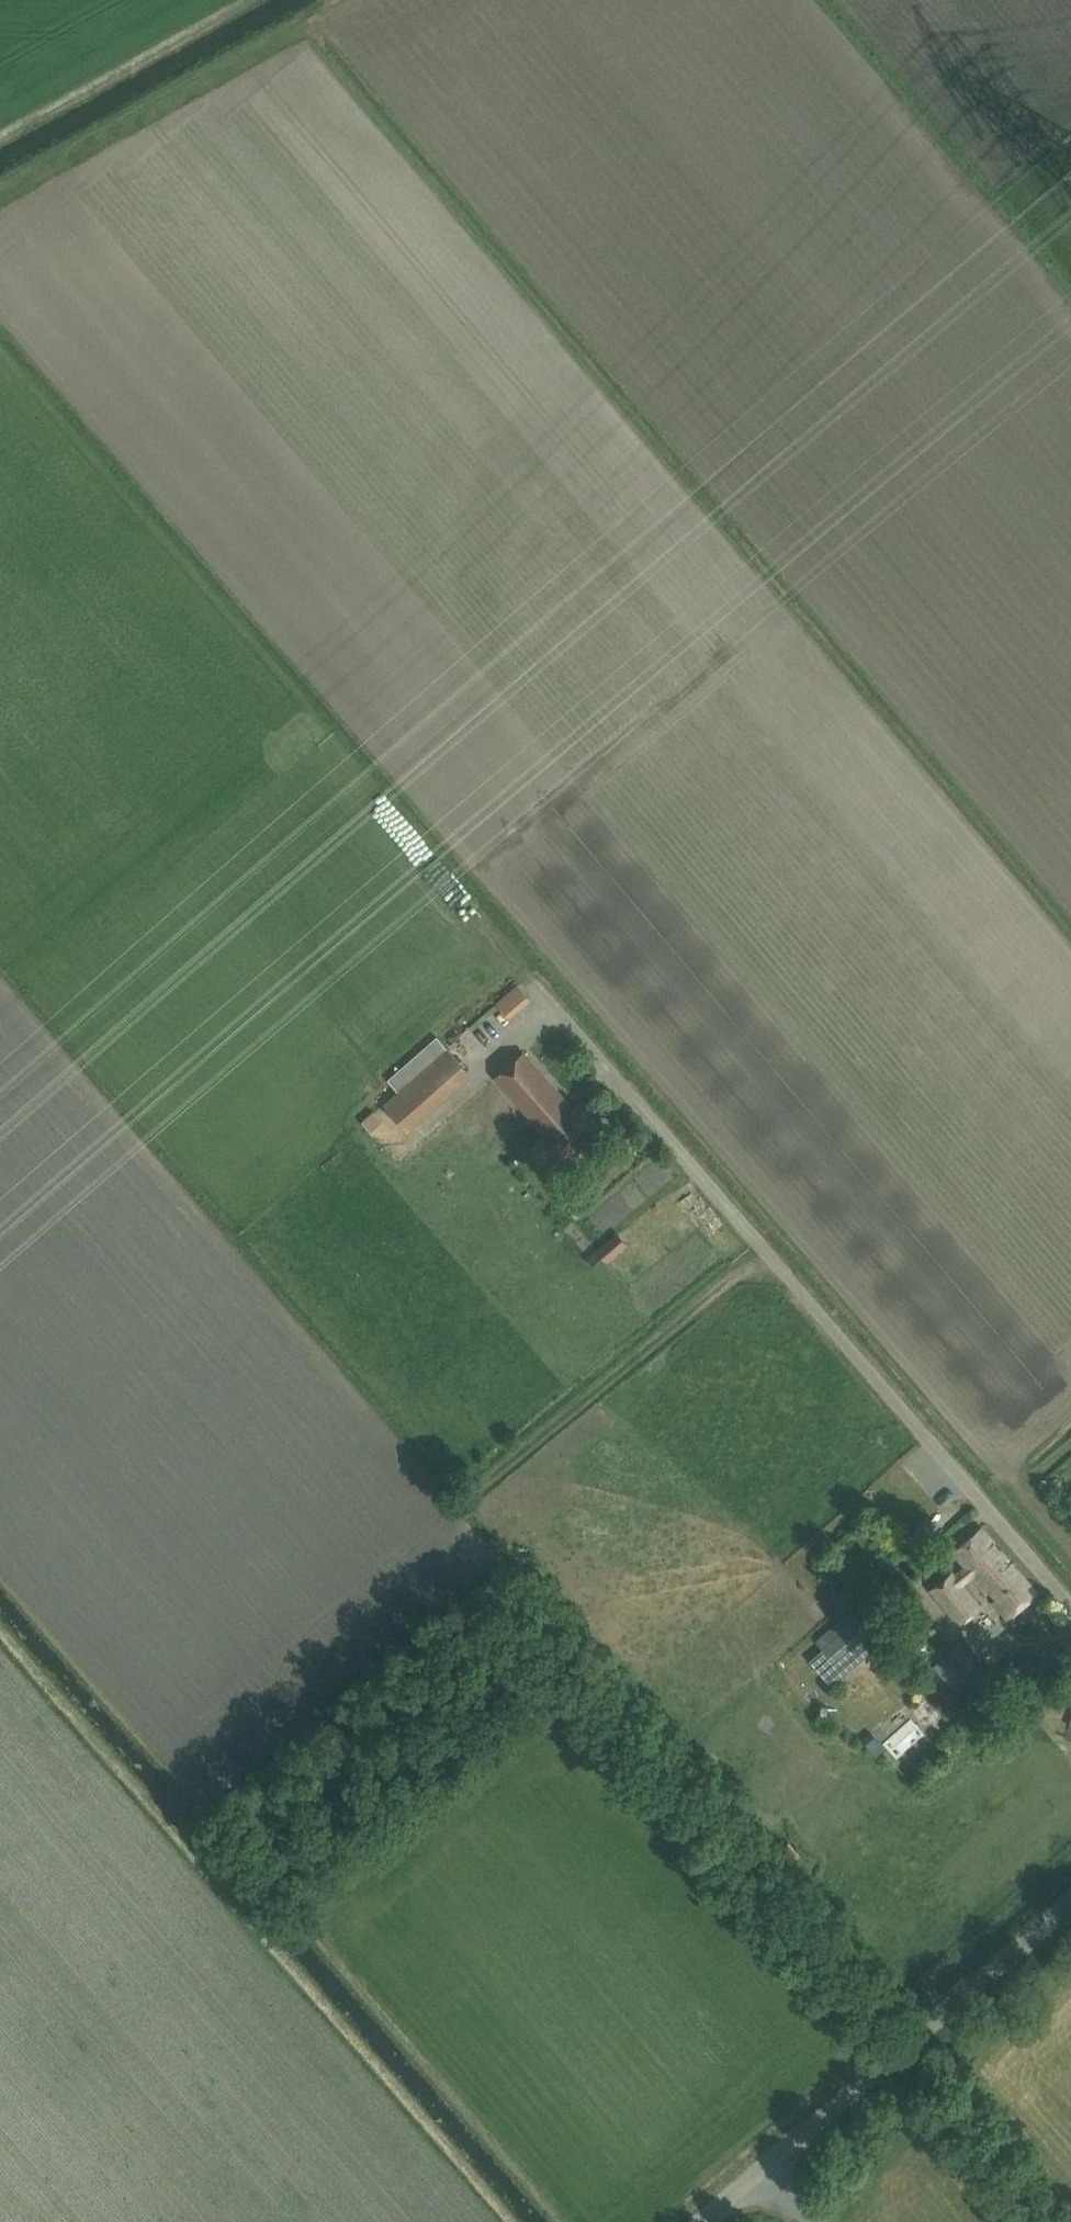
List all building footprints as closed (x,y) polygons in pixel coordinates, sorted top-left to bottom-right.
[(509,1007),(532,991),(522,976),(498,992),(509,1007)] [(434,1061),(455,1084),(467,1072),(446,1050),(434,1061)] [(568,1102),(524,1053),(498,1076),(541,1125),(545,1122),(550,1127),(543,1134),(566,1160),(602,1129),(578,1103),(570,1110),(565,1104),(568,1102)] [(405,1129),(441,1096),(420,1074),(384,1107),(405,1129)] [(923,1553),(941,1538),(927,1521),(908,1537),(923,1553)] [(1007,1617),(1037,1591),(981,1525),(951,1551),(963,1566),(952,1575),(950,1572),(929,1589),(958,1623),(979,1606),(964,1588),(975,1579),(990,1597),(993,1594),(1000,1602),(996,1605),(1007,1617)] [(985,1674),(959,1643),(933,1665),(960,1696),(985,1674)] [(832,1683),(848,1670),(836,1656),(820,1670),(832,1683)] [(903,1760),(932,1740),(916,1718),(887,1738),(903,1760)]
